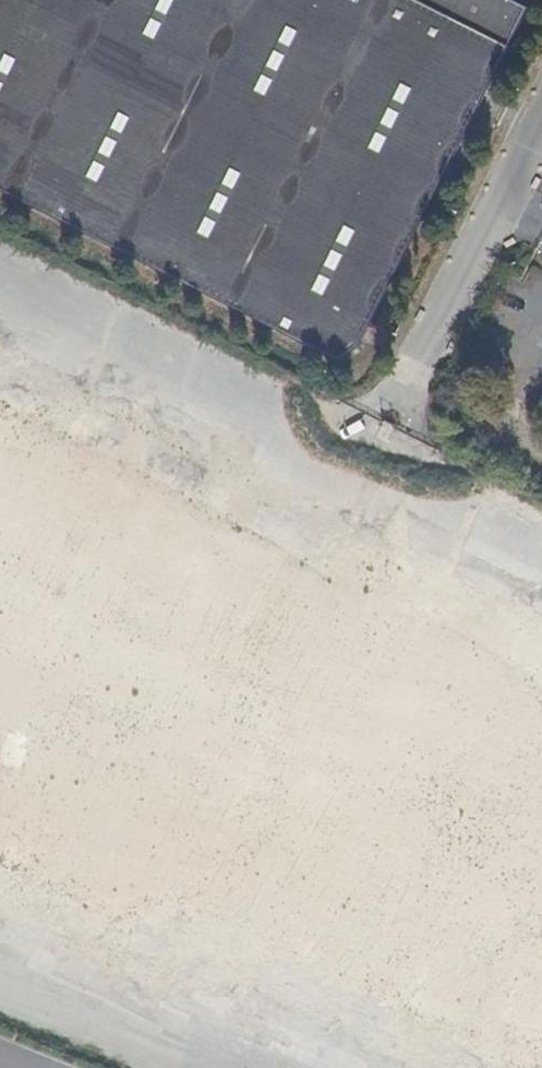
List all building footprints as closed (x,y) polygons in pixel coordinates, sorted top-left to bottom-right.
[(112,248),(237,0),(0,0),(0,191),(112,248)] [(112,248),(199,294),(337,362),(362,350),(435,204),(527,23),(482,0),(237,0),(112,248)] [(156,938),(171,905),(263,946),(277,916),(289,922),(285,932),(298,937),(285,965),(419,1024),(432,995),(457,1006),(441,1041),(503,1067),(541,1067),(541,669),(529,663),(536,647),(38,425),(52,394),(36,387),(29,402),(0,389),(0,868),(156,938)]
